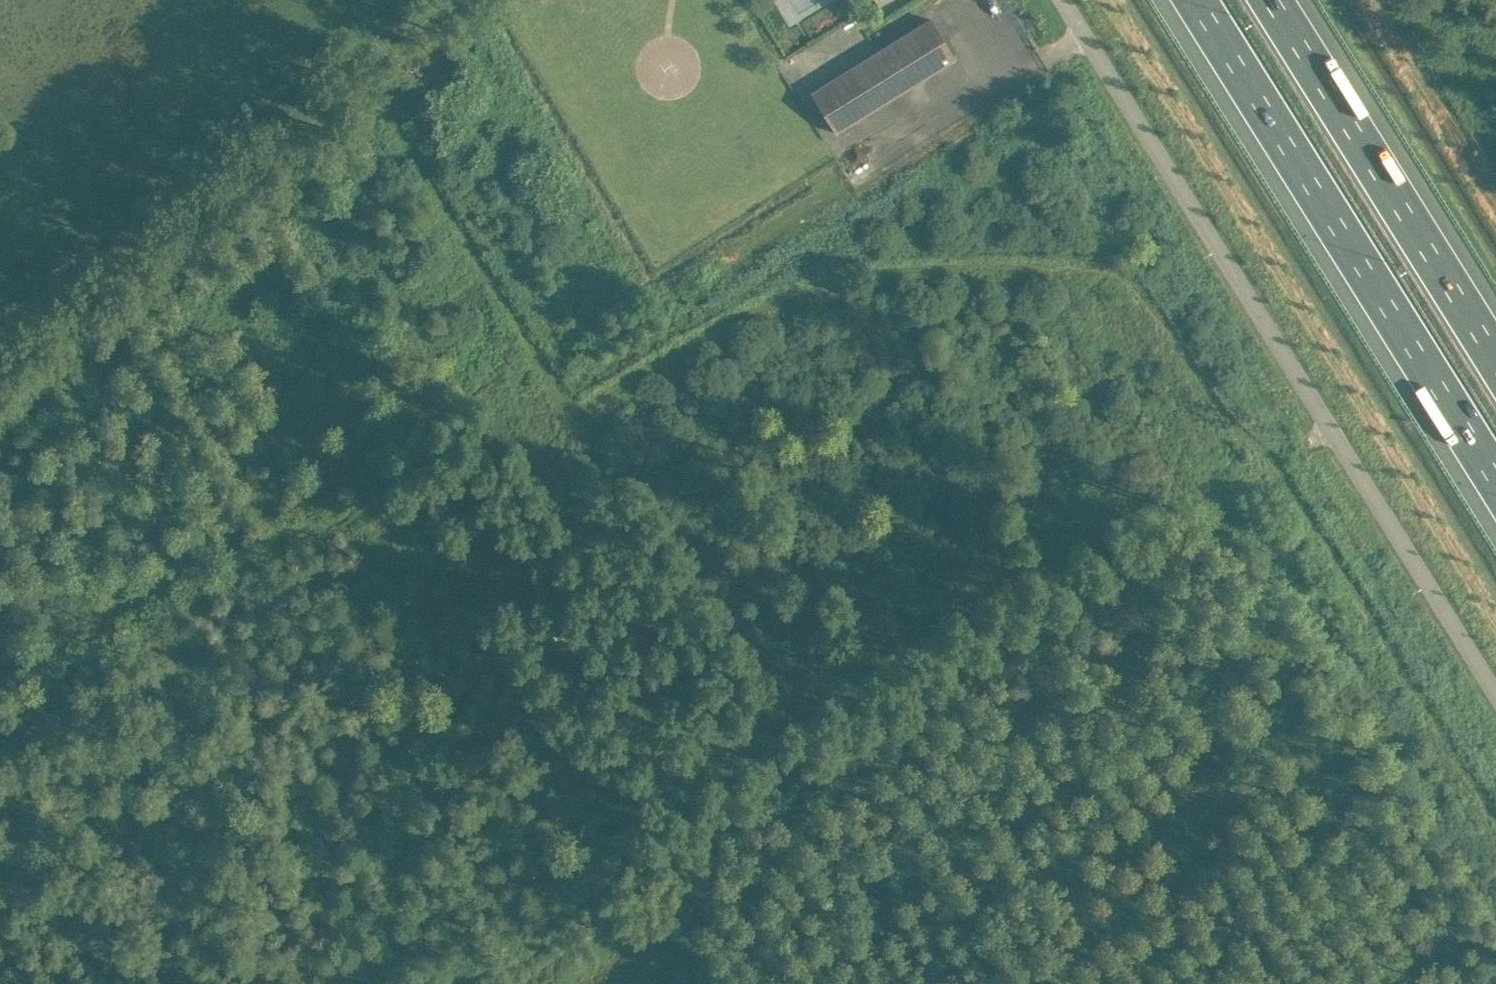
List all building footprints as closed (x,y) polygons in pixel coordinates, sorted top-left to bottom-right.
[(930,18),(811,92),(835,132),(955,58),(930,18)] [(789,79),(806,68),(797,54),(780,65),(789,79)]
